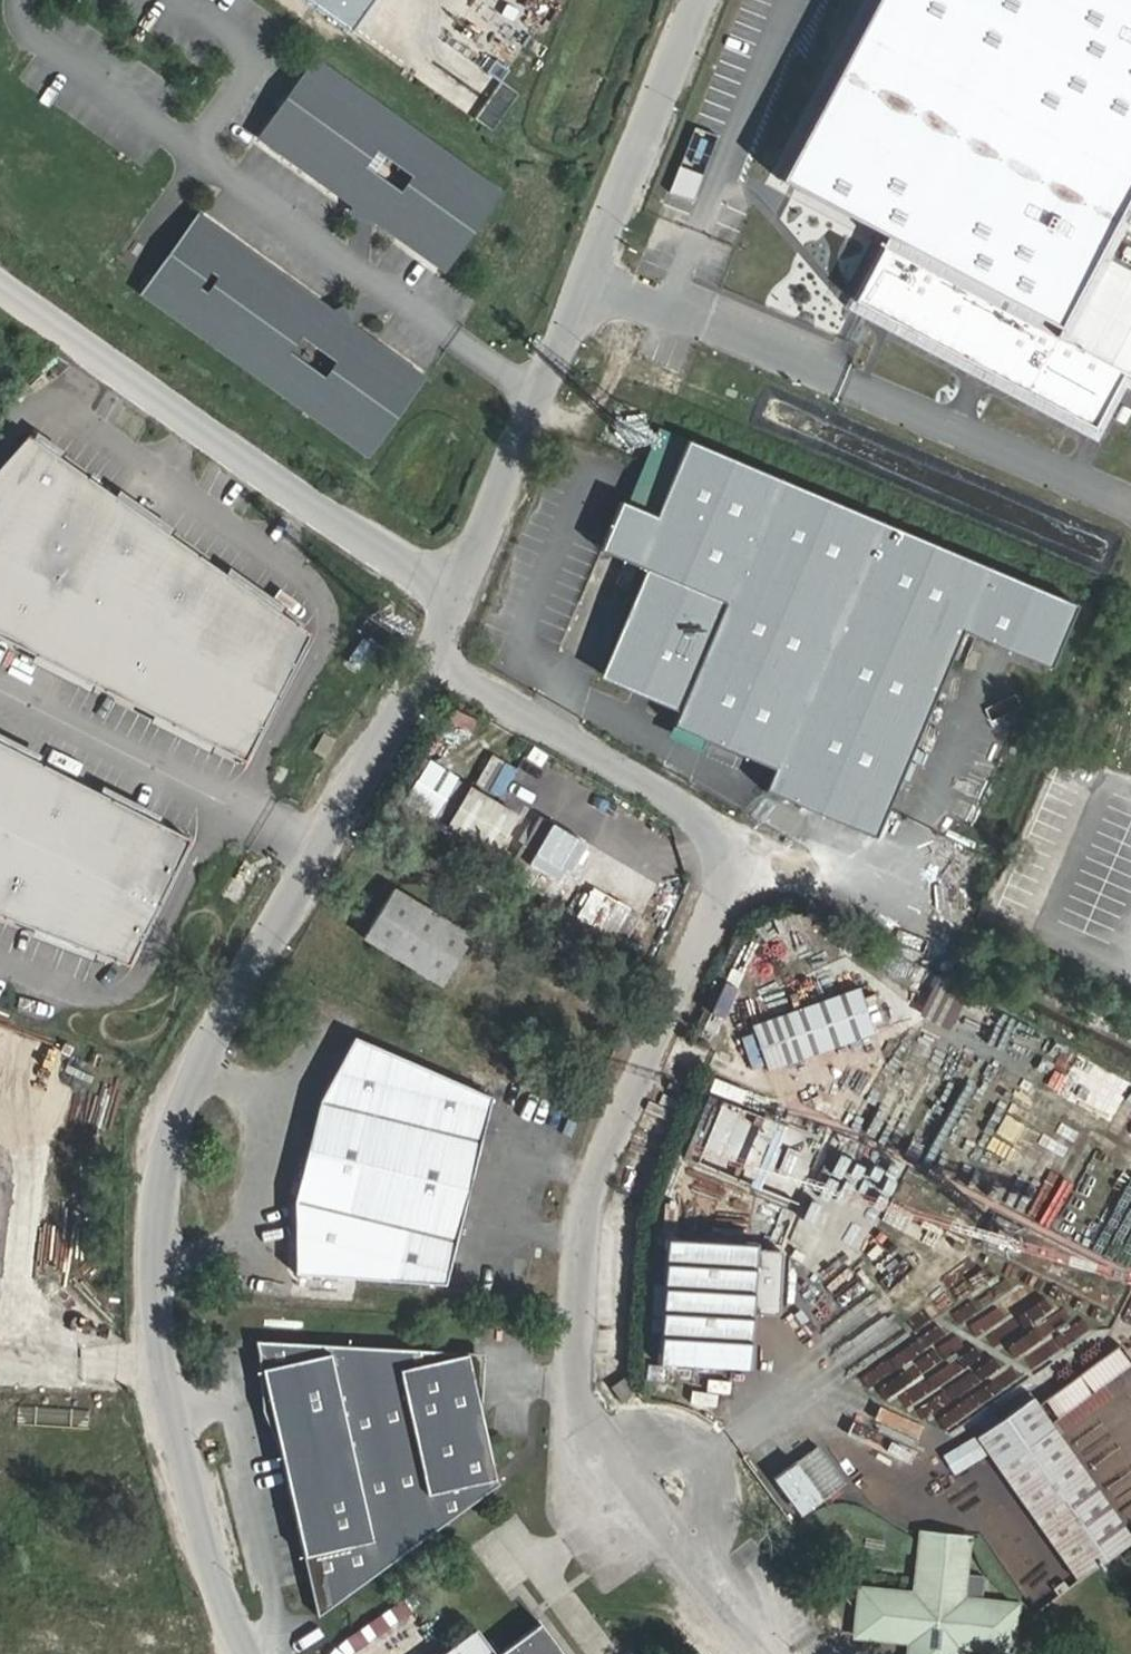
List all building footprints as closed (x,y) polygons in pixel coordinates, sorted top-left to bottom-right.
[(329,21),(344,0),(301,0),(329,21)] [(768,172),(884,235),(848,302),(864,310),(1090,430),(1119,373),(1130,380),(1130,0),(861,0),(768,172)] [(239,127),(426,260),(481,182),(295,49),(239,127)] [(498,128),(516,94),(500,86),(483,121),(498,128)] [(678,168),(670,192),(691,199),(700,175),(678,168)] [(126,285),(353,447),(408,369),(335,317),(316,304),(181,207),(126,285)] [(335,317),(327,299),(316,304),(335,317)] [(58,425),(29,404),(25,411),(53,431),(58,425)] [(0,430),(0,614),(27,628),(88,659),(147,688),(208,719),(237,734),(302,606),(274,587),(218,547),(164,509),(108,469),(53,431),(25,411),(20,408),(0,430)] [(669,434),(641,422),(610,495),(639,507),(669,434)] [(862,516),(669,434),(639,507),(610,495),(604,492),(588,533),(629,550),(624,560),(632,563),(588,666),(664,699),(656,718),(687,731),(757,761),(862,516)] [(1058,600),(862,516),(757,761),(748,783),(855,829),(944,621),(1032,659),(1058,600)] [(629,550),(588,533),(583,543),(624,560),(629,550)] [(27,628),(23,636),(84,666),(88,659),(27,628)] [(147,688),(143,696),(204,727),(208,719),(147,688)] [(327,712),(316,706),(306,724),(316,730),(327,712)] [(470,731),(475,717),(445,706),(440,720),(470,731)] [(656,718),(651,730),(681,743),(687,731),(656,718)] [(24,901),(89,925),(121,938),(183,812),(154,797),(93,766),(34,737),(0,719),(0,891),(24,901)] [(489,775),(464,815),(503,837),(529,800),(489,775)] [(543,820),(511,879),(552,901),(584,843),(543,820)] [(394,869),(364,918),(444,965),(473,916),(394,869)] [(24,901),(21,910),(85,934),(89,925),(24,901)] [(817,954),(772,972),(781,994),(826,975),(817,954)] [(931,976),(920,997),(953,1014),(964,994),(931,976)] [(864,987),(760,1029),(777,1071),(879,1032),(864,987)] [(490,1075),(354,1015),(318,1079),(294,1179),(295,1252),(445,1263),(490,1075)] [(925,1260),(949,1270),(959,1248),(934,1238),(925,1260)] [(757,1249),(665,1244),(658,1368),(750,1373),(753,1316),(779,1318),(783,1254),(757,1252),(757,1249)] [(268,1422),(482,1440),(474,1394),(479,1333),(252,1317),(254,1328),(256,1387),(268,1422)] [(1113,1400),(1103,1383),(1130,1366),(1120,1348),(1037,1397),(1058,1432),(1113,1400)] [(644,1364),(643,1393),(676,1395),(677,1372),(657,1370),(657,1364),(644,1364)] [(12,1385),(13,1373),(0,1372),(0,1385),(12,1385)] [(1032,1404),(977,1443),(1077,1583),(1130,1545),(1130,1542),(1032,1404)] [(482,1440),(268,1422),(275,1443),(302,1595),(488,1463),(486,1460),(482,1440)] [(816,1444),(768,1479),(798,1518),(845,1483),(816,1444)] [(917,1539),(910,1600),(855,1594),(850,1640),(907,1646),(907,1653),(950,1653),(951,1650),(990,1653),(1006,1653),(1010,1611),(955,1605),(961,1544),(917,1539)] [(478,1642),(458,1615),(403,1653),(548,1653),(519,1614),(478,1642)]
